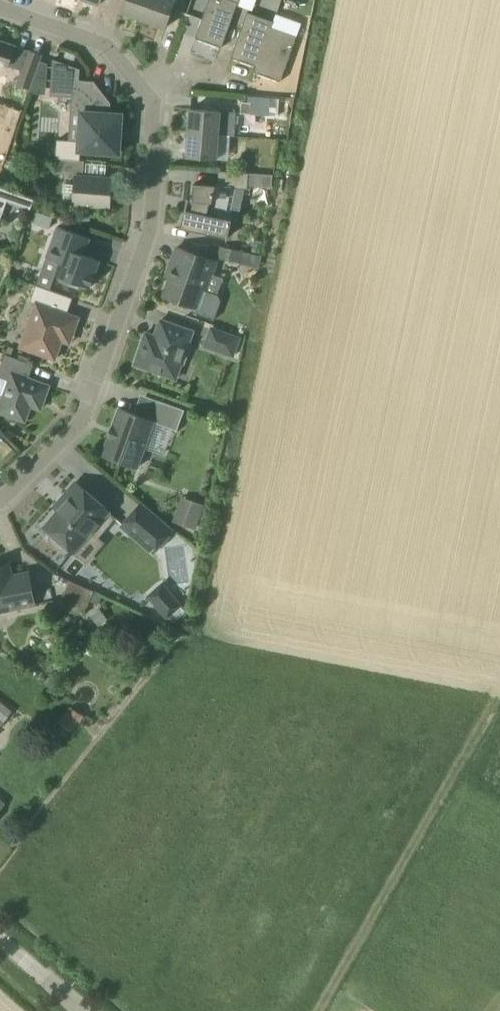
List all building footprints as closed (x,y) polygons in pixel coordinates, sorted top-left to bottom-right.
[(151,0),(126,0),(121,12),(144,20),(151,0)] [(177,0),(151,0),(144,20),(167,28),(177,0)] [(238,3),(230,0),(209,0),(196,39),(222,48),(238,3)] [(272,28),(274,22),(247,12),(231,58),(256,67),(257,67),(272,27),(272,28)] [(281,82),(297,37),(272,28),(272,27),(257,67),(256,67),(255,72),(281,82)] [(9,65),(16,46),(0,40),(0,62),(9,65)] [(31,88),(43,56),(29,51),(17,83),(31,88)] [(120,153),(122,115),(111,114),(112,103),(95,81),(80,80),(80,69),(54,59),(51,95),(72,97),(71,112),(83,113),(80,141),(80,151),(120,153)] [(249,96),(248,103),(252,103),(251,114),(268,116),(270,98),(249,96)] [(270,98),(268,116),(276,116),(278,99),(270,98)] [(251,114),(252,103),(248,103),(242,102),(241,114),(251,114)] [(219,135),(221,112),(191,109),(189,133),(219,135)] [(217,159),(219,135),(189,133),(187,157),(217,159)] [(274,160),(274,137),(248,136),(247,159),(274,160)] [(55,148),(46,148),(46,157),(55,157),(55,148)] [(111,209),(113,178),(84,175),(85,161),(56,159),(54,173),(76,175),(74,206),(111,209)] [(246,172),(247,161),(237,161),(236,172),(246,172)] [(47,163),(46,173),(54,174),(55,163),(47,163)] [(226,219),(231,193),(232,188),(248,189),(248,185),(249,173),(219,171),(218,186),(194,184),(193,202),(191,211),(185,210),(182,228),(228,238),(232,220),(226,219)] [(249,173),(248,185),(260,186),(261,174),(249,173)] [(0,187),(0,222),(8,201),(31,210),(35,200),(0,187)] [(41,227),(46,214),(33,209),(28,223),(41,227)] [(90,239),(58,227),(47,258),(60,262),(55,275),(59,277),(58,279),(61,283),(68,285),(72,285),(73,282),(90,288),(100,261),(80,254),(85,238),(90,240),(90,239)] [(241,263),(244,251),(222,246),(219,258),(241,263)] [(213,320),(220,302),(218,296),(206,292),(217,262),(177,248),(170,269),(173,270),(164,296),(196,307),(194,313),(213,320)] [(73,337),(80,318),(68,313),(73,299),(37,285),(31,302),(36,303),(20,347),(56,360),(65,335),(73,337)] [(143,343),(135,365),(167,376),(173,360),(184,364),(189,348),(188,348),(193,332),(161,320),(152,346),(143,343)] [(235,356),(241,339),(212,328),(206,346),(235,356)] [(50,386),(29,379),(34,365),(6,355),(0,370),(0,378),(9,381),(0,407),(0,413),(25,422),(31,406),(41,410),(50,386)] [(154,421),(154,422),(155,422),(174,429),(178,430),(185,410),(161,401),(154,421)] [(138,468),(155,422),(154,422),(154,421),(119,408),(112,428),(115,429),(112,437),(109,436),(102,455),(138,468)] [(92,532),(100,538),(108,528),(101,521),(109,511),(76,483),(65,496),(69,500),(46,526),(54,533),(51,537),(51,542),(59,548),(64,548),(67,545),(75,551),(92,532)] [(196,530),(205,505),(192,501),(190,509),(179,505),(173,522),(196,530)] [(154,552),(172,531),(141,505),(123,526),(154,552)] [(36,605),(29,572),(13,575),(11,566),(10,563),(0,565),(0,612),(36,605)] [(84,615),(94,591),(70,581),(60,605),(84,615)] [(168,619),(184,605),(168,587),(152,601),(168,619)] [(100,609),(91,616),(99,626),(108,619),(100,609)] [(0,701),(0,728),(13,712),(0,701)] [(70,707),(60,722),(75,732),(85,717),(70,707)]
